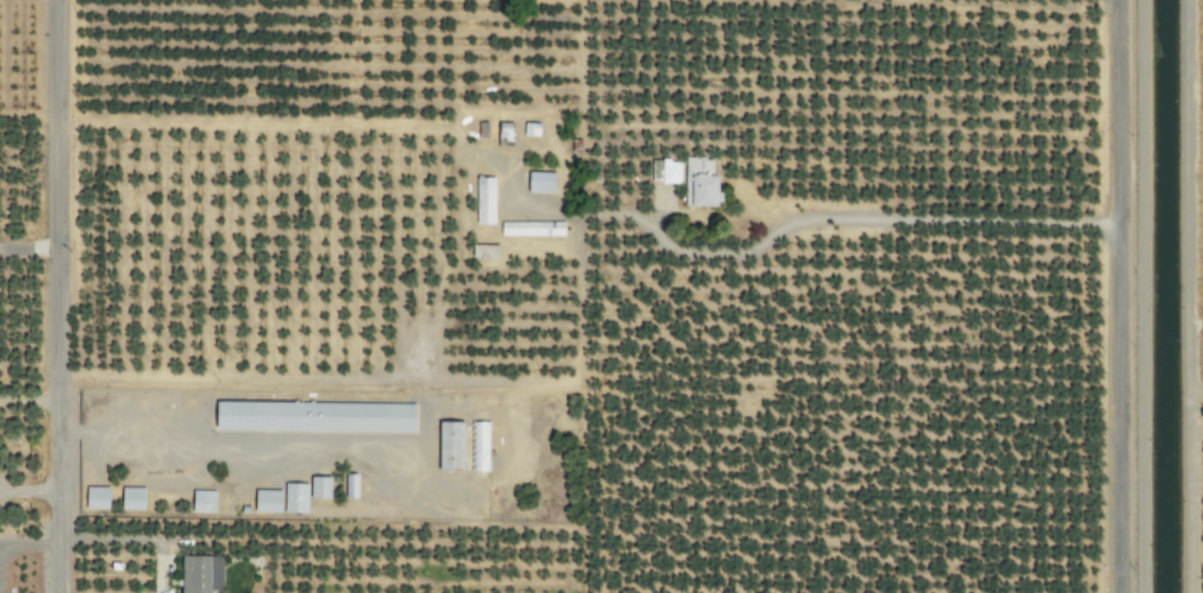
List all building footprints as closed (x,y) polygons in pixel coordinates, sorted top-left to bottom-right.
[(539,137),(540,124),(523,124),(523,136),(539,137)] [(721,208),(722,177),(714,177),(715,159),(686,158),(685,207),(721,208)] [(682,161),(649,162),(650,184),(683,183),(682,161)] [(556,194),(556,173),(529,173),(529,193),(556,194)] [(475,226),(495,226),(494,178),(474,178),(475,226)] [(565,222),(501,224),(501,237),(565,236),(565,222)] [(471,259),(499,259),(499,246),(472,245),(471,259)] [(218,402),(218,431),(416,434),(416,405),(218,402)] [(487,472),(489,423),(471,422),(470,472),(487,472)] [(465,423),(440,423),(440,471),(465,472),(465,423)] [(331,476),(311,477),(311,499),(332,498),(331,476)] [(308,513),(308,484),(285,483),(284,512),(308,513)] [(86,509),(109,509),(109,487),(86,487),(86,509)] [(145,510),(145,487),(122,488),(122,510),(145,510)] [(216,491),(193,490),(193,512),(216,513),(216,491)] [(256,512),(282,512),(281,490),(255,490),(256,512)] [(183,556),(183,592),(209,592),(209,590),(222,590),(222,556),(183,556)]
